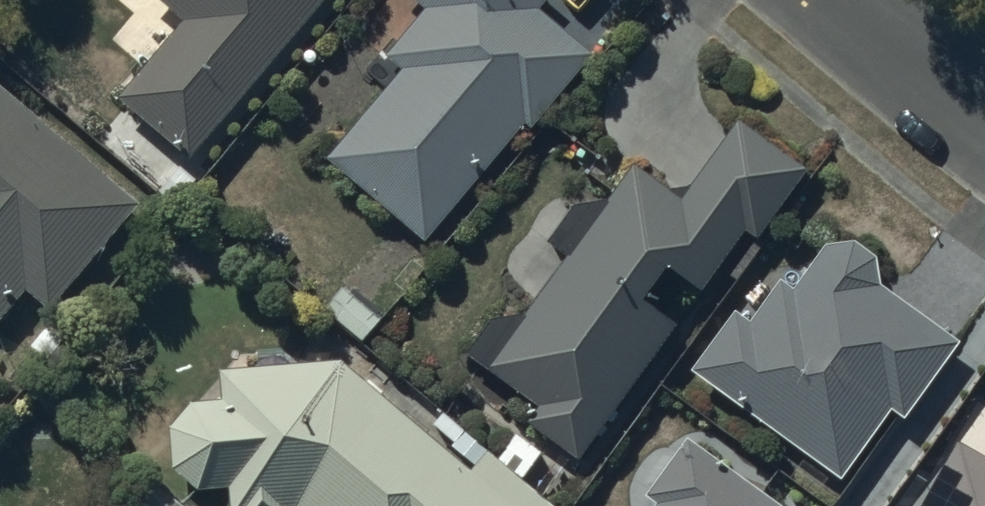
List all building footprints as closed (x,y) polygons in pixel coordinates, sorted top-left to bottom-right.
[(183,12),(119,86),(193,150),(323,0),(169,0),(183,12)] [(326,150),(426,235),(528,117),(533,121),(596,49),(541,2),(542,0),(423,0),(424,1),(387,44),(405,59),(326,150)] [(49,304),(142,195),(0,75),(0,318),(27,286),(49,304)] [(494,313),(470,346),(539,395),(527,411),(583,451),(681,317),(644,290),(671,254),(706,280),(747,224),(759,234),(812,161),(743,112),(685,191),(637,156),(608,195),(578,198),(552,234),(570,247),(526,307),(494,313)] [(879,276),(878,249),(855,232),(826,237),(792,283),(779,273),(750,312),(736,302),(692,362),(843,471),(892,404),(906,414),(962,336),(879,276)] [(380,236),(326,302),(366,334),(420,269),(380,236)] [(343,355),(223,363),(224,392),(196,394),(172,421),(171,461),(197,483),(230,481),(232,505),(289,505),(297,504),(299,505),(554,505),(469,431),(452,450),(343,355)] [(690,433),(649,490),(657,496),(650,505),(791,505),(690,433)] [(918,505),(984,505),(984,449),(960,434),(918,505)]
